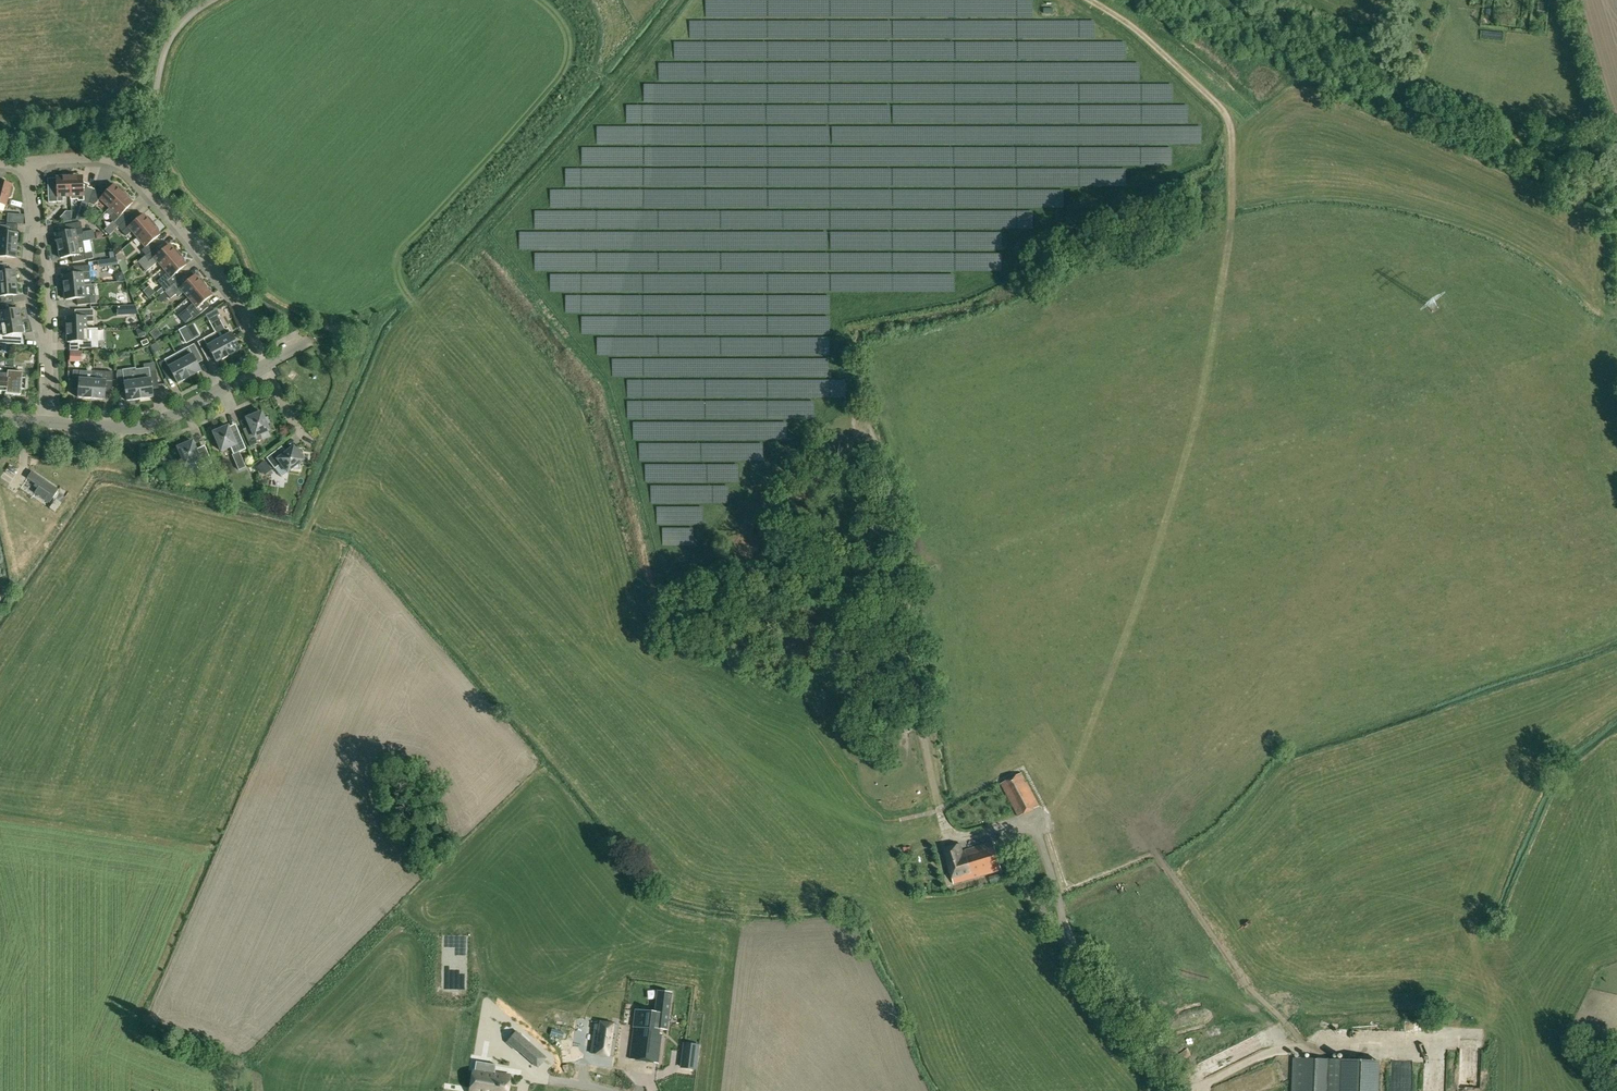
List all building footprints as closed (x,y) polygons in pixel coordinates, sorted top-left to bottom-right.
[(48,188),(49,201),(64,201),(63,195),(70,195),(71,195),(70,174),(63,175),(61,175),(59,176),(56,177),(57,188),(48,188)] [(76,174),(70,174),(71,195),(70,195),(70,199),(78,199),(78,200),(84,200),(84,201),(89,203),(94,188),(88,186),(87,188),(84,188),(83,175),(80,176),(78,175),(76,174)] [(12,192),(14,187),(12,185),(11,185),(12,183),(0,180),(0,203),(6,204),(8,197),(9,197),(11,196),(12,192)] [(101,198),(110,207),(111,205),(123,193),(113,184),(106,192),(94,188),(89,203),(95,204),(101,198)] [(106,211),(111,216),(110,217),(115,222),(119,226),(130,215),(125,210),(133,202),(123,193),(111,205),(110,207),(106,211)] [(130,215),(119,226),(123,231),(127,235),(133,230),(137,236),(153,222),(149,217),(148,216),(147,216),(145,215),(143,213),(137,219),(135,221),(130,215)] [(58,245),(77,241),(83,240),(85,240),(81,221),(66,224),(67,230),(56,232),(58,245)] [(153,222),(137,236),(146,246),(142,249),(146,254),(156,246),(152,241),(154,239),(161,234),(159,232),(159,230),(159,229),(158,228),(153,222)] [(17,245),(18,232),(6,231),(7,225),(0,224),(0,243),(17,245)] [(84,247),(83,240),(77,241),(58,245),(61,257),(72,255),(73,262),(86,259),(85,254),(86,254),(84,247)] [(17,245),(0,243),(0,256),(16,257),(17,245)] [(146,254),(138,261),(146,271),(158,261),(163,266),(179,253),(175,248),(174,247),(173,247),(171,246),(169,244),(162,249),(161,251),(156,246),(146,254)] [(168,272),(158,280),(166,290),(165,291),(182,276),(178,271),(180,270),(187,264),(185,263),(185,261),(185,260),(184,258),(179,253),(163,266),(168,272)] [(64,274),(65,286),(92,284),(90,264),(74,266),(75,272),(64,274)] [(16,282),(15,269),(0,270),(0,283),(16,282)] [(122,273),(116,275),(118,281),(124,279),(122,273)] [(182,276),(165,291),(171,298),(177,293),(179,295),(184,291),(189,297),(205,283),(201,279),(200,278),(198,277),(197,276),(195,274),(188,280),(186,281),(182,276)] [(13,295),(17,294),(16,282),(0,283),(0,303),(14,301),(13,295)] [(188,307),(179,315),(186,323),(196,317),(208,307),(204,302),(206,300),(212,294),(211,293),(211,292),(210,290),(210,289),(205,283),(189,297),(194,302),(188,307)] [(85,297),(84,285),(92,284),(65,286),(66,299),(77,298),(78,304),(91,303),(90,296),(85,297)] [(135,305),(129,305),(129,314),(138,313),(135,305)] [(2,323),(21,320),(19,307),(15,308),(0,310),(0,323),(2,323)] [(221,314),(218,308),(206,314),(209,320),(221,314)] [(67,316),(67,329),(87,328),(86,321),(94,321),(94,309),(78,309),(78,316),(67,316)] [(220,319),(211,323),(216,331),(229,355),(240,349),(229,327),(226,329),(220,318),(220,319)] [(0,329),(0,342),(0,343),(13,344),(12,334),(23,332),(21,320),(2,323),(3,329),(0,329)] [(79,348),(93,347),(92,340),(87,341),(87,328),(67,329),(68,341),(79,341),(79,348)] [(211,352),(217,362),(229,355),(216,331),(198,341),(206,355),(211,352)] [(202,357),(194,343),(177,353),(180,360),(190,376),(201,370),(196,360),(202,357)] [(173,373),(178,383),(190,376),(180,360),(174,363),(170,356),(159,362),(167,376),(173,373)] [(137,371),(140,398),(154,396),(152,385),(159,384),(155,364),(144,366),(145,370),(137,371)] [(6,391),(8,366),(4,365),(4,372),(0,371),(0,391),(6,391)] [(21,393),(22,392),(22,389),(26,389),(27,377),(23,377),(23,371),(14,371),(14,366),(8,366),(6,391),(14,392),(13,394),(19,394),(20,394),(21,393)] [(93,370),(93,371),(86,371),(86,370),(74,369),(72,385),(79,385),(78,397),(92,398),(93,370)] [(112,388),(113,372),(93,370),(92,398),(105,399),(106,387),(112,388)] [(126,389),(127,400),(140,398),(136,370),(123,371),(123,373),(117,374),(119,390),(126,389)] [(252,429),(245,432),(251,446),(258,443),(257,441),(262,439),(260,434),(270,430),(262,411),(260,412),(259,411),(257,410),(254,411),(252,412),(250,413),(248,415),(249,416),(247,417),(252,429)] [(216,431),(214,431),(222,450),(231,446),(234,454),(239,451),(247,448),(240,434),(234,437),(229,425),(227,426),(226,425),(224,424),(221,425),(219,426),(217,427),(215,429),(216,431)] [(198,469),(213,463),(207,448),(198,452),(193,440),(191,441),(190,440),(188,439),(185,440),(183,441),(181,442),(179,444),(180,446),(178,446),(186,465),(195,461),(198,469)] [(295,448),(294,446),(284,454),(279,448),(267,457),(275,468),(281,463),(288,471),(304,459),(303,457),(304,456),(303,454),(302,451),(301,449),(299,448),(296,447),(295,448)] [(245,467),(239,451),(234,454),(232,454),(239,470),(245,467)] [(33,471),(28,478),(40,486),(35,493),(50,502),(59,489),(33,471)] [(61,502),(56,498),(50,507),(55,511),(61,502)] [(1018,816),(1040,806),(1022,772),(1000,784),(1018,816)] [(954,883),(1000,870),(992,842),(963,851),(961,844),(944,848),(954,883)] [(633,1025),(634,1026),(630,1059),(658,1062),(663,1029),(666,1030),(671,993),(657,992),(654,1012),(635,1009),(633,1025)] [(614,1056),(619,1024),(594,1021),(589,1053),(614,1056)] [(547,1055),(513,1027),(505,1036),(539,1064),(547,1055)] [(550,1035),(562,1038),(564,1032),(551,1029),(550,1035)] [(683,1052),(698,1054),(699,1045),(684,1043),(683,1052)] [(1383,1050),(1384,1060),(1394,1060),(1394,1050),(1383,1050)] [(1416,1051),(1416,1058),(1425,1058),(1424,1050),(1416,1051)] [(1338,1059),(1294,1058),(1293,1090),(1337,1090),(1338,1059)] [(1379,1060),(1338,1059),(1337,1090),(1378,1090),(1379,1060)] [(489,1064),(488,1074),(474,1072),(471,1087),(470,1087),(470,1090),(502,1090),(503,1085),(508,1086),(509,1075),(494,1073),(496,1065),(489,1064)]
